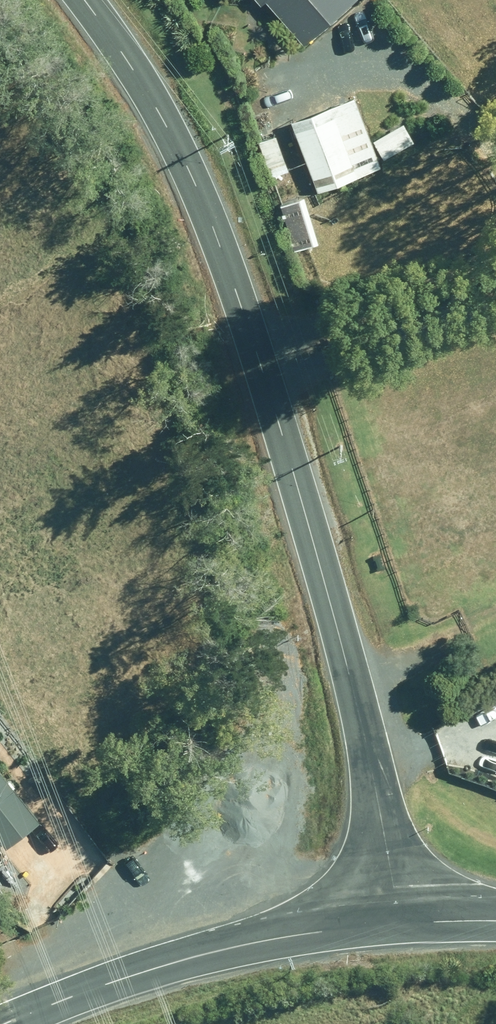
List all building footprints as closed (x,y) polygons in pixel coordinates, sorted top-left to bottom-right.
[(308,43),(356,0),(269,0),(308,43)] [(360,95),(298,119),(323,190),(385,169),(360,95)] [(406,122),(378,140),(387,156),(416,140),(406,122)] [(272,175),(293,168),(283,135),(262,142),(272,175)] [(310,195),(284,202),(298,249),(323,241),(310,195)] [(38,825),(0,769),(0,831),(9,845),(38,825)]
